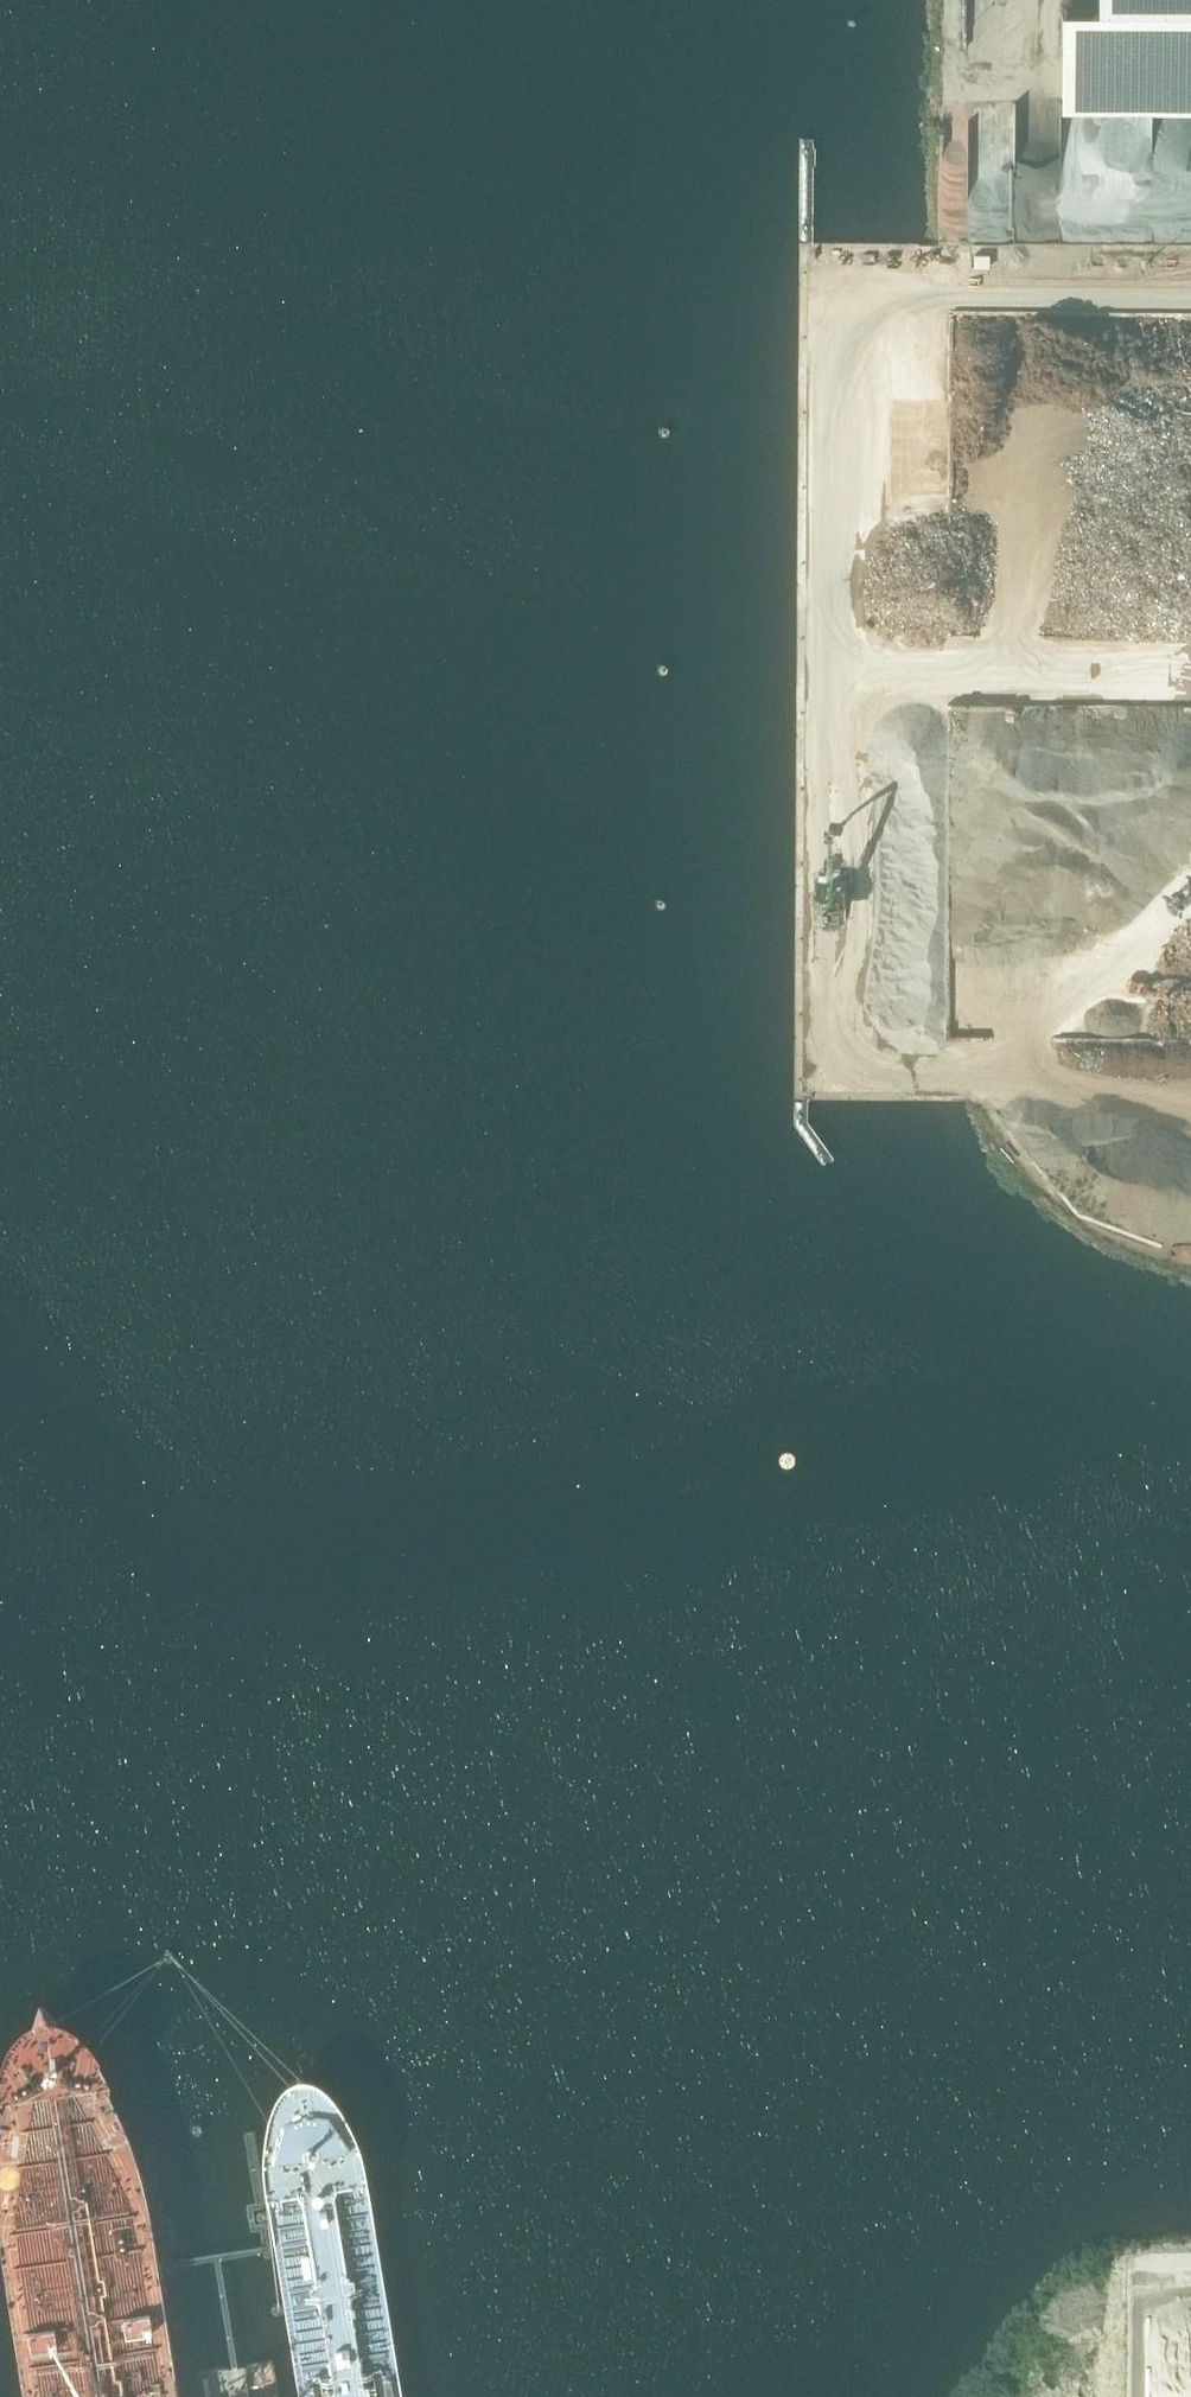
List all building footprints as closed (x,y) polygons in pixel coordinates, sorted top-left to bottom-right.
[(1132,270),(1132,254),(1106,254),(1106,270),(1132,270)]
